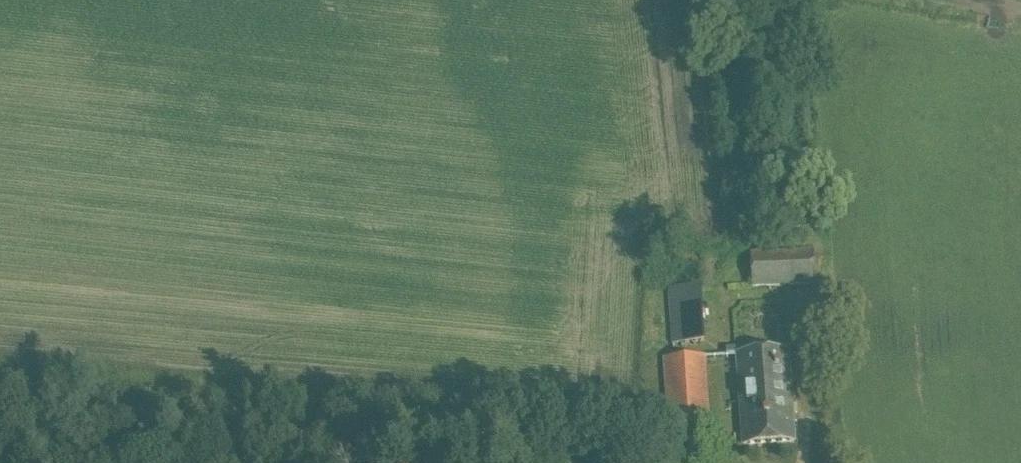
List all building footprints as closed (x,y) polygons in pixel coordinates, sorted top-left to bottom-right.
[(806,208),(766,209),(766,228),(805,227),(806,208)] [(750,252),(752,286),(815,283),(813,250),(750,252)] [(668,287),(671,344),(705,341),(701,285),(668,287)] [(735,353),(742,445),(796,441),(789,349),(735,353)] [(669,425),(711,423),(706,355),(663,358),(669,425)]
